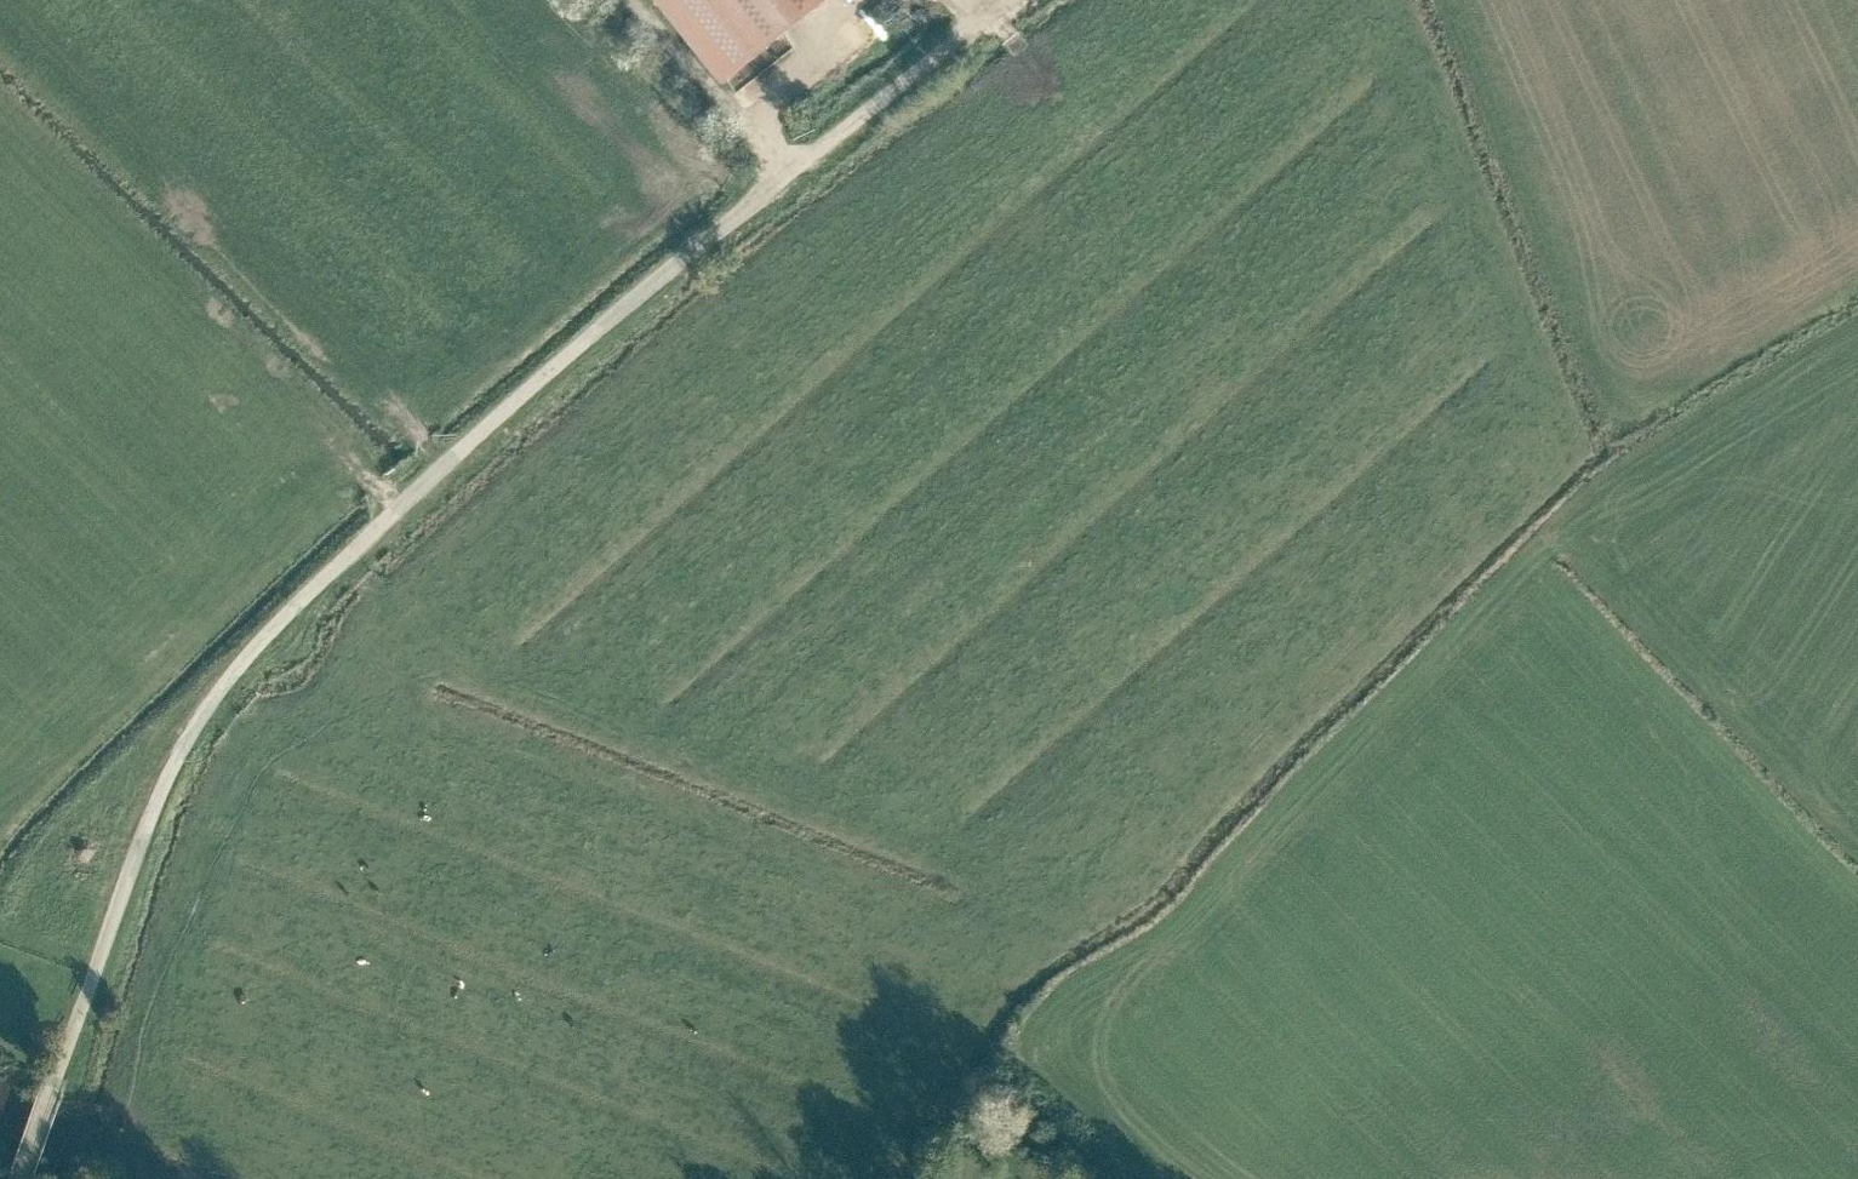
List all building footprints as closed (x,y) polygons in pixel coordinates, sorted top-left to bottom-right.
[(750,59),(825,0),(704,0),(750,59)]
